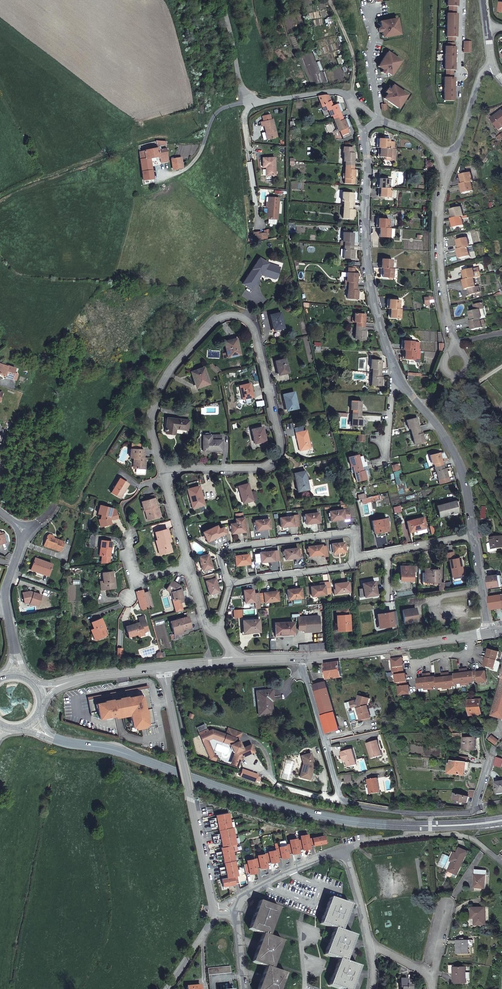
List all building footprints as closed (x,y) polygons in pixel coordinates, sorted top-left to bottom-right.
[(447,5),(448,6),(448,13),(447,13),(446,36),(448,36),(447,40),(455,40),(455,37),(456,37),(457,13),(455,13),(456,6),(457,6),(457,0),(447,0),(447,5)] [(399,34),(397,18),(384,20),(380,25),(381,26),(380,27),(378,28),(379,32),(382,31),(383,32),(382,33),(387,36),(399,34)] [(455,42),(447,42),(447,46),(445,46),(444,69),(446,69),(445,77),(444,77),(443,100),(453,100),(454,77),(453,77),(453,70),(454,70),(455,46),(455,42)] [(387,73),(393,72),(401,61),(387,52),(380,63),(381,68),(383,68),(383,69),(381,72),(384,74),(385,72),(387,72),(387,73)] [(398,108),(407,95),(396,87),(390,88),(390,89),(388,89),(387,88),(384,92),(387,94),(386,95),(387,101),(398,108)] [(332,114),(334,118),(339,130),(348,126),(344,118),(343,118),(336,103),(331,105),(330,100),(321,104),(322,108),(327,107),(330,114),(332,114)] [(276,138),(271,121),(270,121),(262,123),(259,123),(261,129),(263,128),(266,140),(276,138)] [(390,139),(380,138),(379,147),(381,147),(380,156),(391,157),(391,156),(396,156),(396,149),(395,148),(395,142),(390,141),(390,139)] [(345,161),(345,164),(344,177),(354,178),(355,169),(353,169),(354,152),(353,152),(353,147),(343,146),(342,151),(344,151),(344,160),(345,161)] [(143,180),(152,178),(150,161),(150,158),(154,157),(159,156),(160,162),(168,161),(166,149),(158,150),(158,148),(139,152),(143,180)] [(172,169),(182,168),(181,157),(171,159),(172,169)] [(275,175),(274,158),(262,158),(263,168),(266,168),(266,176),(275,175)] [(392,176),(393,169),(380,168),(380,175),(392,176)] [(473,172),(463,174),(464,183),(462,183),(464,193),(474,191),(472,182),(475,181),(473,172)] [(390,178),(380,177),(379,186),(381,186),(380,195),(391,196),(391,187),(389,187),(390,178)] [(351,209),(352,198),(352,194),(352,192),(342,191),(342,199),(341,200),(343,201),(342,217),(352,218),(352,215),(353,209),(351,209)] [(268,219),(277,219),(278,198),(268,198),(268,204),(269,204),(269,207),(268,207),(268,219)] [(462,207),(452,209),(454,218),(452,218),(454,227),(464,225),(462,216),(464,216),(462,207)] [(389,218),(379,218),(378,227),(381,227),(380,235),(390,236),(390,227),(388,227),(389,218)] [(344,240),(344,244),(343,257),(353,258),(354,249),(352,249),(354,233),(343,231),(342,240),(344,240)] [(467,237),(458,239),(460,249),(458,249),(460,257),(470,255),(468,247),(470,246),(467,237)] [(383,258),(382,275),(384,276),(393,276),(394,267),(392,267),(393,258),(383,258)] [(347,271),(346,271),(346,276),(345,281),(348,281),(347,285),(346,298),(356,299),(357,289),(355,289),(356,272),(353,272),(353,265),(347,264),(347,271)] [(473,268),(464,270),(466,280),(464,280),(466,288),(476,286),(474,278),(476,277),(473,268)] [(260,274),(252,269),(242,283),(250,289),(260,274)] [(400,298),(390,298),(390,303),(388,302),(388,307),(392,307),(391,316),(401,317),(401,308),(400,308),(400,298)] [(483,302),(475,304),(475,310),(470,311),(472,320),(470,320),(472,329),(482,327),(480,318),(482,318),(480,309),(484,308),(483,302)] [(355,321),(355,325),(354,338),(365,339),(365,330),(363,329),(364,313),(354,312),(353,321),(355,321)] [(283,328),(279,313),(269,315),(272,330),(283,328)] [(415,357),(420,357),(422,349),(414,348),(415,339),(405,338),(404,346),(406,347),(405,356),(415,357)] [(226,358),(237,355),(236,350),(237,350),(234,339),(222,342),(226,358)] [(380,361),(380,359),(370,358),(369,368),(371,368),(370,385),(380,386),(381,376),(379,376),(380,367),(380,361)] [(287,372),(284,359),(274,361),(277,375),(287,372)] [(9,379),(11,380),(15,369),(7,367),(0,364),(0,374),(4,376),(4,377),(9,379)] [(202,368),(192,371),(194,375),(191,376),(193,384),(195,383),(197,388),(208,384),(202,368)] [(252,397),(249,383),(238,385),(242,399),(252,397)] [(298,408),(294,392),(283,394),(284,400),(286,400),(288,410),(298,408)] [(358,418),(358,414),(360,402),(350,401),(349,409),(351,410),(350,426),(360,427),(361,418),(358,418)] [(418,415),(408,418),(410,427),(412,426),(417,442),(426,439),(424,431),(422,431),(418,415)] [(187,435),(188,421),(167,418),(165,430),(164,430),(164,431),(165,431),(164,434),(174,435),(174,433),(187,435)] [(295,428),(296,432),(300,450),(310,448),(306,430),(305,430),(305,428),(303,429),(302,426),(295,428)] [(265,441),(261,427),(251,429),(254,443),(265,441)] [(221,440),(202,441),(202,452),(222,451),(221,440)] [(441,449),(431,452),(433,462),(435,462),(439,477),(450,474),(447,465),(445,465),(443,456),(441,450),(441,449)] [(132,451),(131,451),(131,459),(134,459),(133,463),(136,463),(136,468),(144,469),(144,460),(143,460),(143,451),(139,451),(132,451)] [(360,467),(359,462),(357,456),(357,454),(347,457),(349,466),(351,465),(352,468),(353,472),(355,481),(365,479),(364,474),(363,470),(360,470),(360,467)] [(357,456),(359,462),(360,467),(360,470),(363,470),(364,474),(368,473),(365,461),(362,461),(361,455),(357,456)] [(307,489),(303,471),(292,473),(296,491),(307,489)] [(129,483),(121,478),(112,492),(120,497),(129,483)] [(250,492),(247,483),(237,486),(242,503),(256,499),(254,490),(250,492)] [(204,504),(199,486),(187,489),(190,498),(191,498),(194,507),(204,504)] [(145,501),(140,503),(142,511),(145,510),(148,520),(157,517),(156,514),(157,514),(156,509),(155,509),(152,510),(152,509),(155,507),(151,496),(144,498),(145,501)] [(454,499),(436,505),(439,515),(457,510),(454,499)] [(95,510),(93,514),(98,521),(106,521),(106,517),(108,516),(110,516),(107,507),(95,502),(91,509),(95,510)] [(331,520),(349,518),(348,509),(330,511),(331,520)] [(318,512),(305,514),(306,524),(319,522),(318,512)] [(245,531),(244,516),(243,516),(236,517),(236,523),(230,523),(232,533),(245,531)] [(294,525),(293,516),(280,517),(281,527),(294,525)] [(423,517),(407,521),(409,531),(416,529),(416,530),(426,528),(423,517)] [(385,518),(372,521),(375,533),(388,530),(385,518)] [(269,519),(255,520),(257,530),(270,528),(269,519)] [(226,533),(223,526),(219,528),(217,525),(203,531),(207,541),(226,533)] [(157,539),(155,539),(157,544),(159,544),(160,548),(162,548),(163,552),(170,550),(168,543),(166,538),(169,537),(167,530),(156,533),(157,539)] [(52,536),(46,535),(43,544),(60,550),(63,540),(55,538),(55,539),(52,538),(53,537),(52,536)] [(491,536),(492,548),(501,546),(501,535),(491,536)] [(111,563),(112,543),(101,542),(100,562),(111,563)] [(344,542),(332,543),(333,553),(346,551),(344,542)] [(328,555),(327,545),(322,546),(322,545),(308,546),(309,556),(323,554),(323,556),(328,555)] [(298,548),(284,549),(286,559),(299,558),(299,554),(302,554),(301,548),(298,548)] [(273,551),(260,553),(261,562),(274,561),(274,560),(277,560),(277,554),(274,555),(273,551)] [(208,554),(199,557),(203,570),(212,568),(208,554)] [(249,554),(235,556),(236,565),(250,564),(249,554)] [(41,570),(48,572),(52,563),(35,557),(30,569),(40,572),(41,570)] [(459,558),(449,559),(452,576),(462,574),(459,558)] [(411,579),(411,567),(400,566),(400,579),(411,579)] [(423,581),(437,582),(438,571),(429,570),(429,569),(424,568),(423,581)] [(99,573),(100,589),(115,587),(115,581),(113,581),(113,578),(112,572),(99,573)] [(215,573),(205,576),(210,594),(219,592),(215,579),(216,578),(215,573)] [(490,588),(501,586),(501,582),(501,575),(497,575),(497,574),(494,574),(495,576),(489,577),(490,588)] [(172,591),(174,599),(177,599),(178,602),(185,600),(180,585),(172,580),(168,588),(172,591)] [(374,580),(362,582),(364,596),(376,594),(374,580)] [(324,585),(310,586),(311,596),(325,594),(325,593),(330,592),(328,581),(323,582),(324,585)] [(348,581),(334,583),(335,593),(349,591),(348,581)] [(300,588),(286,590),(288,599),(302,597),(300,588)] [(244,590),(244,595),(245,603),(254,602),(253,589),(244,590)] [(43,595),(31,591),(24,594),(27,602),(30,601),(32,602),(31,603),(39,606),(43,595)] [(263,593),(260,594),(261,602),(264,602),(265,602),(277,601),(276,591),(263,593)] [(245,603),(244,595),(240,595),(241,605),(254,604),(254,602),(245,603)] [(501,607),(501,595),(490,597),(492,609),(501,607)] [(415,608),(402,610),(404,623),(417,621),(415,608)] [(348,609),(337,609),(337,616),(336,616),(337,627),(340,627),(340,631),(350,630),(349,614),(348,614),(348,609)] [(398,624),(396,611),(377,614),(379,625),(387,624),(387,626),(398,624)] [(172,620),(175,631),(183,629),(191,627),(188,616),(172,620)] [(139,635),(139,637),(144,635),(144,632),(148,631),(144,617),(138,619),(140,623),(126,627),(129,638),(139,635)] [(321,618),(306,620),(307,628),(307,630),(322,628),(321,618)] [(259,619),(243,622),(245,634),(261,632),(259,619)] [(94,630),(91,630),(93,636),(95,636),(96,641),(106,638),(105,632),(103,629),(105,629),(102,620),(92,623),(94,630)] [(295,621),(277,624),(278,635),(296,633),(295,621)] [(324,653),(330,652),(328,640),(314,642),(314,643),(310,644),(311,653),(324,653)] [(490,649),(487,657),(497,660),(499,651),(490,649)] [(487,657),(485,666),(494,668),(497,660),(487,657)] [(402,658),(392,659),(393,668),(394,667),(395,667),(396,671),(403,670),(403,666),(402,658)] [(331,663),(325,664),(326,674),(327,679),(342,677),(340,662),(331,663)] [(467,668),(464,669),(466,683),(470,682),(475,681),(474,679),(474,672),(468,672),(467,668)] [(455,674),(455,676),(456,684),(462,683),(466,683),(464,669),(460,669),(461,673),(455,674)] [(399,683),(407,681),(406,673),(404,673),(403,670),(396,671),(396,674),(396,675),(397,683),(398,683),(399,683)] [(473,671),(474,672),(474,679),(478,678),(479,680),(479,682),(487,681),(486,671),(478,672),(477,670),(473,671)] [(449,672),(445,673),(447,687),(451,686),(456,685),(456,684),(455,676),(449,676),(449,672)] [(430,673),(426,674),(428,688),(432,687),(437,686),(436,678),(436,677),(430,677),(430,673)] [(442,677),(436,678),(437,686),(438,688),(443,687),(447,687),(445,673),(442,673),(442,677)] [(423,678),(417,679),(419,689),(424,688),(428,688),(426,674),(423,674),(423,678)] [(407,685),(407,681),(399,683),(400,687),(399,687),(400,695),(410,693),(409,685),(407,685)] [(328,689),(327,683),(326,682),(314,685),(316,692),(328,689)] [(493,715),(501,717),(501,682),(493,715)] [(91,697),(91,699),(151,688),(151,686),(91,697)] [(151,688),(91,699),(94,715),(102,718),(133,712),(135,727),(139,727),(147,725),(158,723),(151,688)] [(274,688),(268,688),(258,689),(260,714),(274,713),(273,699),(275,699),(274,688)] [(339,729),(328,689),(316,692),(327,732),(339,729)] [(369,700),(359,696),(358,700),(356,706),(360,721),(370,717),(367,706),(369,700)] [(481,699),(469,700),(471,715),(482,715),(481,699)] [(237,753),(234,760),(242,763),(243,760),(242,758),(257,751),(254,745),(245,749),(241,741),(240,742),(239,739),(229,735),(226,742),(233,745),(237,753)] [(475,736),(464,738),(465,750),(477,749),(475,736)] [(367,741),(372,756),(382,753),(377,738),(367,741)] [(499,749),(493,743),(490,752),(497,755),(499,749)] [(352,747),(342,751),(344,758),(346,757),(348,765),(357,763),(352,747)] [(310,752),(299,755),(302,763),(298,776),(308,778),(312,765),(311,765),(311,763),(313,762),(310,752)] [(461,761),(453,760),(452,763),(451,763),(450,772),(466,774),(466,769),(469,769),(470,762),(468,761),(461,761)] [(378,791),(377,777),(367,778),(369,792),(378,791)] [(468,796),(456,792),(455,798),(467,801),(468,796)] [(301,839),(298,840),(300,850),(304,849),(304,850),(311,848),(311,846),(309,839),(309,836),(301,838),(301,839)] [(322,836),(309,839),(311,846),(324,843),(322,836)] [(291,844),(287,844),(289,854),(293,853),(293,854),(300,852),(300,850),(298,840),(290,842),(291,844)] [(454,852),(450,860),(452,861),(449,870),(457,874),(462,862),(467,851),(458,847),(456,853),(454,852)] [(444,868),(449,870),(452,861),(450,860),(454,852),(451,851),(444,868)] [(269,867),(266,856),(259,857),(259,858),(255,859),(257,868),(261,868),(269,867)] [(486,870),(486,869),(476,869),(474,887),(484,888),(486,870)] [(330,898),(329,901),(321,923),(335,928),(325,954),(339,959),(337,965),(330,986),(338,988),(352,988),(359,967),(346,962),(355,936),(342,931),(348,914),(351,905),(330,898)] [(257,908),(252,922),(249,929),(263,934),(253,961),(266,966),(258,988),(281,988),(287,974),(273,969),(283,941),(270,936),(271,932),(280,908),(260,901),(257,908)] [(478,916),(478,918),(478,924),(488,924),(488,907),(475,907),(475,916),(478,916)] [(465,939),(455,939),(455,953),(466,952),(465,945),(465,939)] [(207,966),(208,973),(231,971),(230,964),(207,966)] [(465,982),(466,966),(454,965),(454,970),(455,970),(455,972),(455,981),(465,982)] [(403,979),(397,979),(397,987),(399,987),(399,988),(408,988),(408,985),(404,985),(403,979)]
